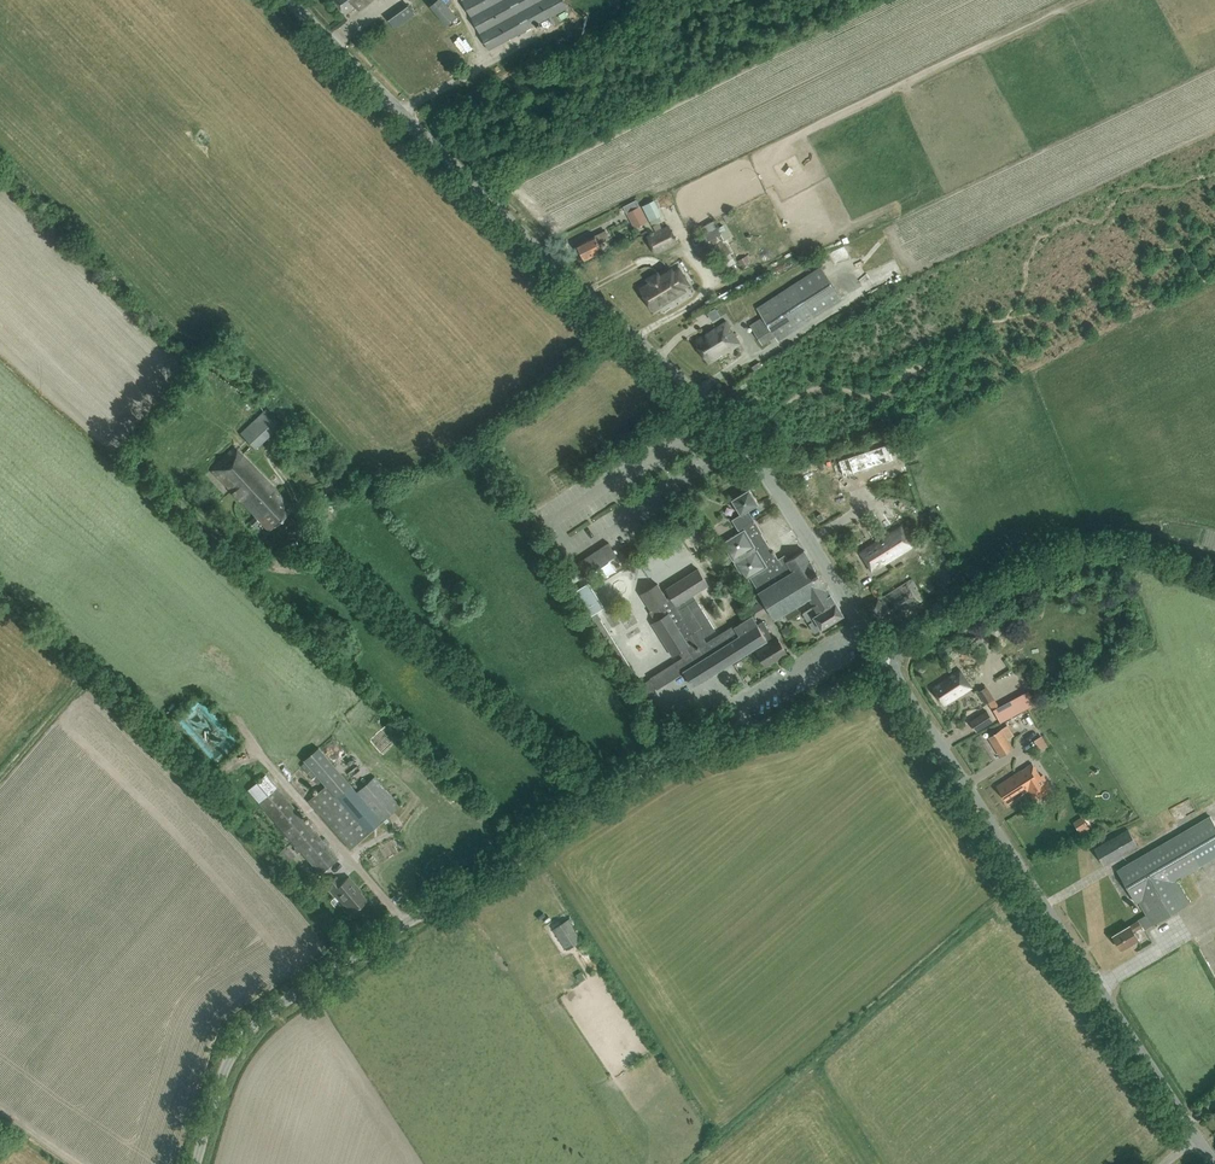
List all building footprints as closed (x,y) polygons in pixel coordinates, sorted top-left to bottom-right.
[(345,14),(356,6),(359,10),(372,0),(335,0),(345,14)] [(447,25),(458,15),(446,0),(436,0),(421,13),(437,32),(447,25)] [(568,6),(565,0),(463,0),(489,49),(568,6)] [(399,9),(398,7),(386,16),(395,28),(414,13),(407,3),(399,9)] [(508,65),(522,59),(519,52),(505,58),(508,65)] [(492,73),(501,68),(496,60),(487,65),(492,73)] [(642,206),(652,225),(661,220),(659,216),(662,215),(654,199),(642,206)] [(739,203),(730,207),(734,216),(743,212),(739,203)] [(648,220),(640,205),(626,211),(634,227),(648,220)] [(738,218),(742,229),(749,227),(745,216),(738,218)] [(713,220),(700,227),(717,259),(730,252),(713,220)] [(678,243),(669,224),(646,234),(656,254),(678,243)] [(585,260),(604,250),(600,243),(610,238),(606,230),(596,234),(577,243),(585,260)] [(753,248),(744,251),(747,261),(757,258),(753,248)] [(638,287),(653,311),(687,291),(685,288),(691,285),(680,266),(674,270),(671,266),(660,272),(658,269),(644,277),(647,282),(638,287)] [(750,324),(763,344),(776,336),(778,340),(843,299),(822,267),(758,308),(763,316),(750,324)] [(709,362),(741,343),(727,320),(695,340),(709,362)] [(239,432),(255,448),(279,426),(263,410),(239,432)] [(884,441),(849,452),(855,470),(851,472),(854,483),(878,476),(872,457),(887,452),(884,441)] [(293,507),(235,445),(210,468),(255,515),(249,521),(254,527),(260,521),(269,530),(293,507)] [(909,451),(900,451),(901,465),(910,464),(909,451)] [(741,513),(732,519),(733,521),(738,529),(739,529),(755,519),(749,510),(749,509),(759,503),(749,487),(732,498),(741,513)] [(793,569),(788,559),(785,555),(779,558),(773,549),(772,550),(762,533),(763,532),(755,519),(739,529),(740,531),(722,542),(729,553),(745,579),(751,576),(758,589),(793,569)] [(863,554),(872,569),(913,543),(901,525),(877,541),(879,544),(863,554)] [(833,595),(806,549),(788,559),(793,569),(758,589),(760,592),(755,596),(758,602),(752,605),(760,617),(770,611),(775,618),(783,613),(796,606),(809,598),(814,606),(833,595)] [(620,587),(629,586),(628,567),(619,568),(620,587)] [(658,583),(641,593),(652,610),(658,619),(653,622),(673,655),(679,651),(683,657),(651,677),(657,687),(658,687),(684,671),(694,686),(714,673),(733,661),(757,646),(759,647),(756,649),(766,664),(774,659),(775,659),(776,658),(777,658),(786,651),(777,636),(773,639),(769,632),(770,631),(763,620),(758,623),(753,615),(736,625),(735,623),(707,641),(704,636),(716,628),(694,594),(709,584),(699,568),(667,588),(672,596),(668,598),(658,583)] [(602,579),(612,599),(623,593),(613,573),(602,579)] [(867,605),(880,625),(924,597),(911,577),(867,605)] [(604,607),(588,580),(575,587),(592,614),(604,607)] [(877,586),(871,590),(875,596),(881,592),(877,586)] [(844,614),(833,595),(814,606),(802,613),(803,614),(807,621),(812,618),(813,620),(810,622),(814,630),(815,631),(822,627),(844,614)] [(781,629),(787,638),(797,632),(791,623),(781,629)] [(944,704),(972,686),(960,669),(933,687),(944,704)] [(977,692),(985,704),(994,698),(986,686),(977,692)] [(1010,700),(993,709),(1000,722),(1017,713),(1010,700)] [(987,709),(970,720),(976,731),(994,720),(987,709)] [(1014,747),(1001,728),(988,736),(1000,756),(1014,747)] [(1041,743),(1051,743),(1050,734),(1040,735),(1041,743)] [(355,791),(349,784),(318,746),(302,759),(305,762),(300,765),(317,785),(322,780),(326,785),(308,800),(350,848),(399,805),(374,776),(355,791)] [(1032,762),(1024,767),(997,785),(1009,803),(1028,789),(1033,797),(1051,785),(1043,773),(1041,774),(1032,762)] [(337,858),(276,787),(265,774),(247,789),(259,802),(320,873),(337,858)] [(1208,784),(1197,789),(1201,798),(1212,794),(1208,784)] [(1176,878),(1214,855),(1214,824),(1210,815),(1117,869),(1136,901),(1139,900),(1147,913),(1138,918),(1139,920),(1130,925),(1129,924),(1113,934),(1122,948),(1138,938),(1133,930),(1142,925),(1144,928),(1190,902),(1176,878)] [(1128,828),(1094,848),(1104,865),(1138,845),(1128,828)] [(279,852),(289,860),(294,854),(285,846),(279,852)] [(352,912),(367,899),(357,888),(358,887),(348,875),(341,882),(336,876),(326,884),(343,904),(344,903),(352,912)] [(1075,892),(1081,902),(1089,897),(1088,895),(1098,888),(1093,881),(1075,892)] [(1208,902),(1201,906),(1207,919),(1214,915),(1208,902)] [(552,928),(566,949),(581,939),(568,918),(552,928)] [(1179,950),(1183,958),(1191,954),(1187,946),(1179,950)]
